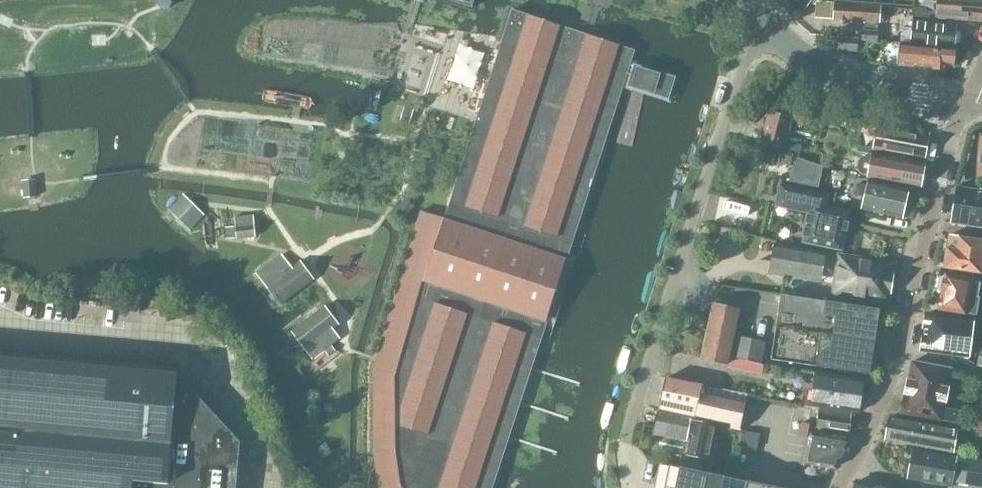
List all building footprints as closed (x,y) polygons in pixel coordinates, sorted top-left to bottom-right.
[(936,18),(981,21),(981,0),(937,0),(936,18)] [(879,23),(880,7),(835,4),(834,20),(879,23)] [(373,369),(373,452),(379,487),(492,487),(539,340),(545,322),(569,249),(575,231),(623,83),(668,97),(674,78),(629,64),(634,51),(601,40),(590,36),(512,10),(502,43),(445,218),(421,211),(409,249),(376,359),(373,369)] [(955,47),(958,26),(913,22),(912,29),(902,28),(900,43),(911,44),(911,42),(955,47)] [(878,43),(878,41),(879,31),(863,30),(862,42),(878,43)] [(858,52),(859,40),(839,38),(838,50),(858,52)] [(955,48),(911,44),(901,43),(899,66),(947,71),(947,65),(954,66),(955,48)] [(784,149),(792,117),(769,111),(761,143),(784,149)] [(828,114),(826,123),(837,125),(838,116),(830,115),(828,114)] [(853,119),(851,128),(862,130),(864,121),(853,119)] [(926,159),(931,133),(864,121),(862,130),(862,132),(875,134),(873,149),(926,159)] [(921,187),(925,164),(868,154),(867,159),(862,161),(860,165),(860,169),(862,173),(865,175),(869,176),(869,177),(921,187)] [(813,181),(819,166),(798,158),(792,172),(813,181)] [(23,198),(37,197),(36,181),(22,182),(23,198)] [(912,192),(869,182),(867,187),(858,185),(856,195),(865,197),(862,209),(902,218),(902,217),(906,218),(912,192)] [(816,244),(845,250),(852,210),(828,206),(830,194),(781,185),(779,195),(795,198),(794,206),(811,209),(805,242),(816,244)] [(957,187),(952,224),(981,228),(981,191),(957,187)] [(190,230),(205,215),(183,195),(169,209),(190,230)] [(226,228),(227,240),(256,238),(254,215),(234,217),(235,227),(226,228)] [(950,236),(948,248),(947,248),(944,268),(981,273),(981,241),(950,236)] [(821,282),(825,253),(775,245),(771,274),(821,282)] [(255,274),(266,288),(293,268),(282,254),(255,274)] [(890,304),(896,263),(839,254),(832,295),(890,304)] [(280,306),(314,280),(300,262),(293,268),(266,288),(280,306)] [(945,274),(938,311),(974,317),(980,281),(945,274)] [(777,327),(875,342),(880,310),(781,295),(777,327)] [(728,364),(740,310),(714,304),(702,359),(728,364)] [(334,331),(340,325),(325,306),(291,332),(306,352),(334,331)] [(981,346),(981,332),(973,331),(974,320),(928,314),(925,317),(924,325),(927,328),(925,337),(922,339),(921,348),(923,351),(969,357),(971,346),(980,348),(981,346)] [(870,374),(875,342),(777,327),(772,360),(870,374)] [(339,337),(334,331),(306,352),(311,358),(339,337)] [(739,333),(734,358),(761,365),(767,340),(739,333)] [(240,442),(187,384),(178,383),(179,367),(0,351),(0,487),(236,487),(240,442)] [(957,424),(960,412),(944,408),(952,370),(912,362),(902,413),(957,424)] [(859,413),(864,379),(816,372),(811,406),(859,413)] [(739,431),(746,395),(666,379),(659,410),(692,416),(733,424),(732,430),(739,431)] [(850,432),(853,413),(819,409),(817,428),(850,432)] [(692,416),(659,410),(654,434),(687,442),(692,416)] [(954,452),(957,430),(958,429),(890,418),(886,440),(954,452)] [(711,461),(718,427),(695,422),(688,456),(711,461)] [(804,422),(801,436),(810,437),(811,434),(812,424),(804,422)] [(810,437),(806,464),(835,468),(850,441),(811,434),(810,437)] [(913,450),(908,479),(953,487),(954,482),(981,487),(981,462),(913,450)] [(681,459),(679,467),(703,472),(704,463),(681,459)] [(703,472),(679,467),(670,465),(665,487),(780,487),(703,472)]
